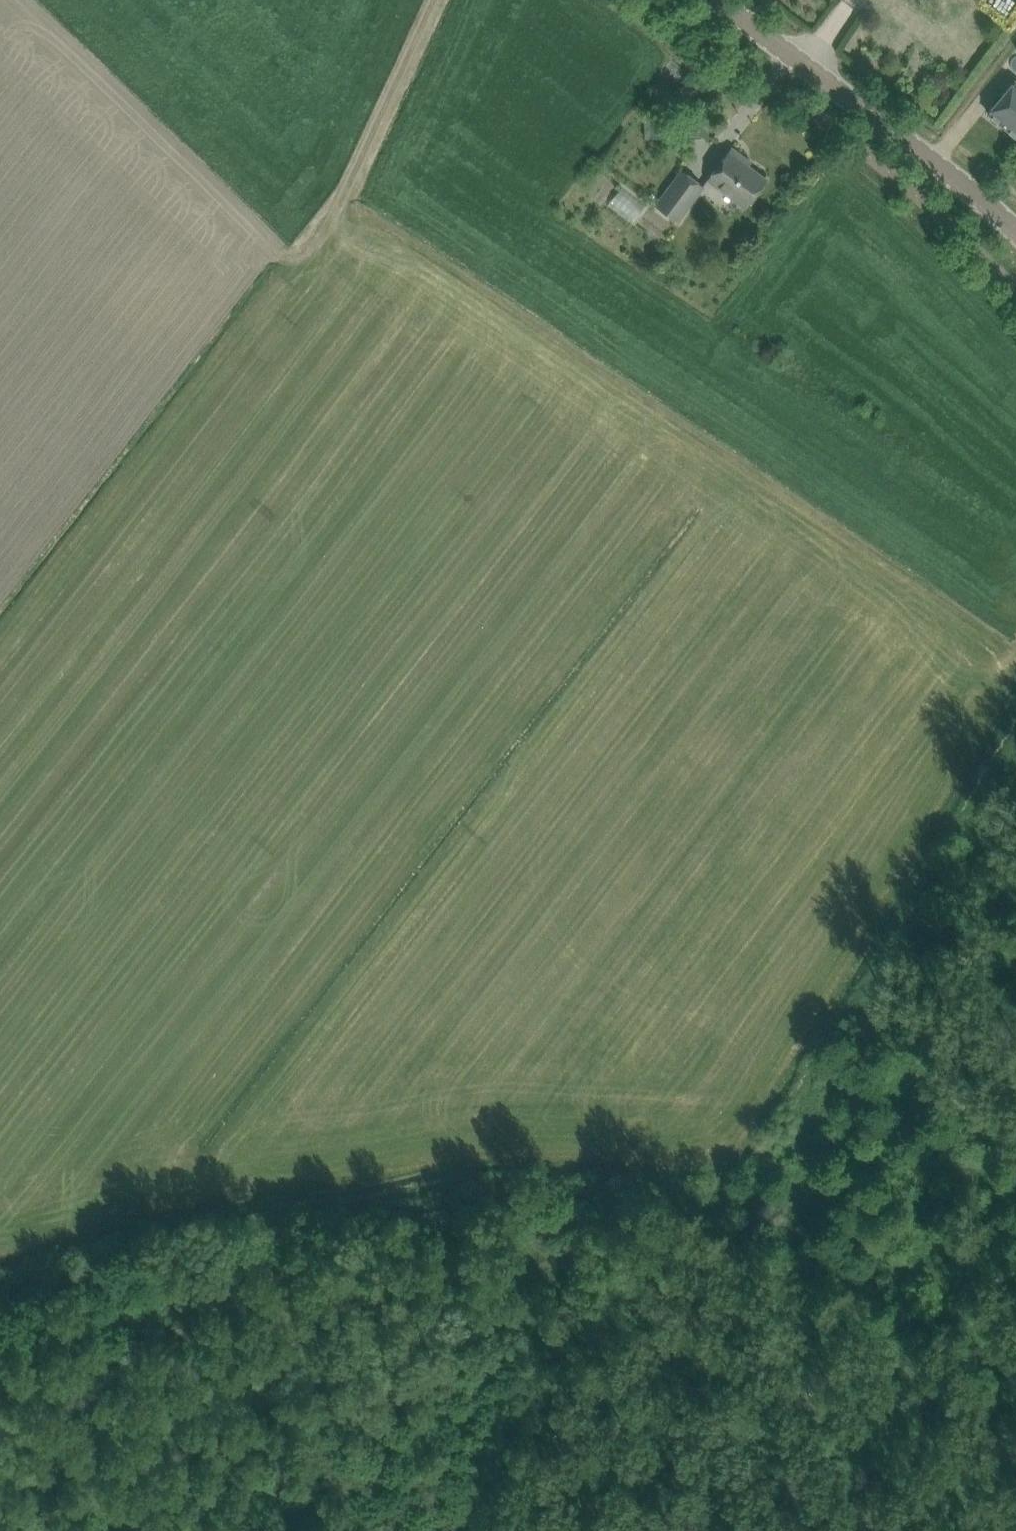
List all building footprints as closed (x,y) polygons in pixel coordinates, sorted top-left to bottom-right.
[(1015,80),(988,113),(1015,136),(1015,81),(1015,80)] [(654,121),(644,122),(645,139),(654,139),(707,136),(706,119),(654,121)] [(746,208),(767,179),(741,160),(744,156),(732,147),(708,179),(746,208)] [(680,222),(705,187),(683,170),(655,205),(680,222)]
